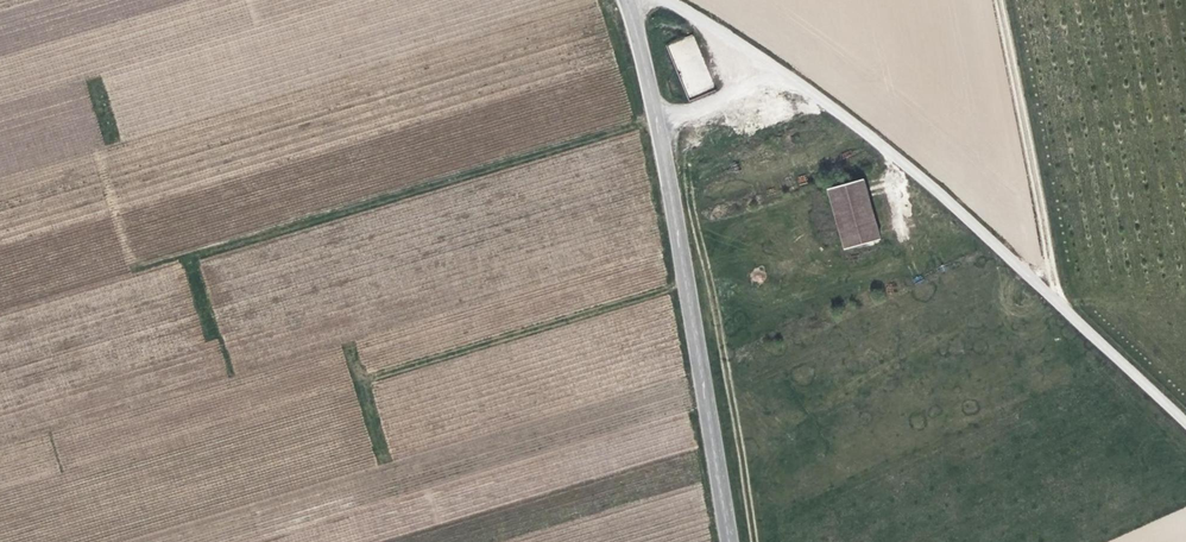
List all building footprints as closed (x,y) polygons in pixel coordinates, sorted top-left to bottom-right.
[(668,44),(688,98),(714,88),(694,35),(668,44)] [(845,248),(880,238),(864,178),(828,187),(845,248)]
